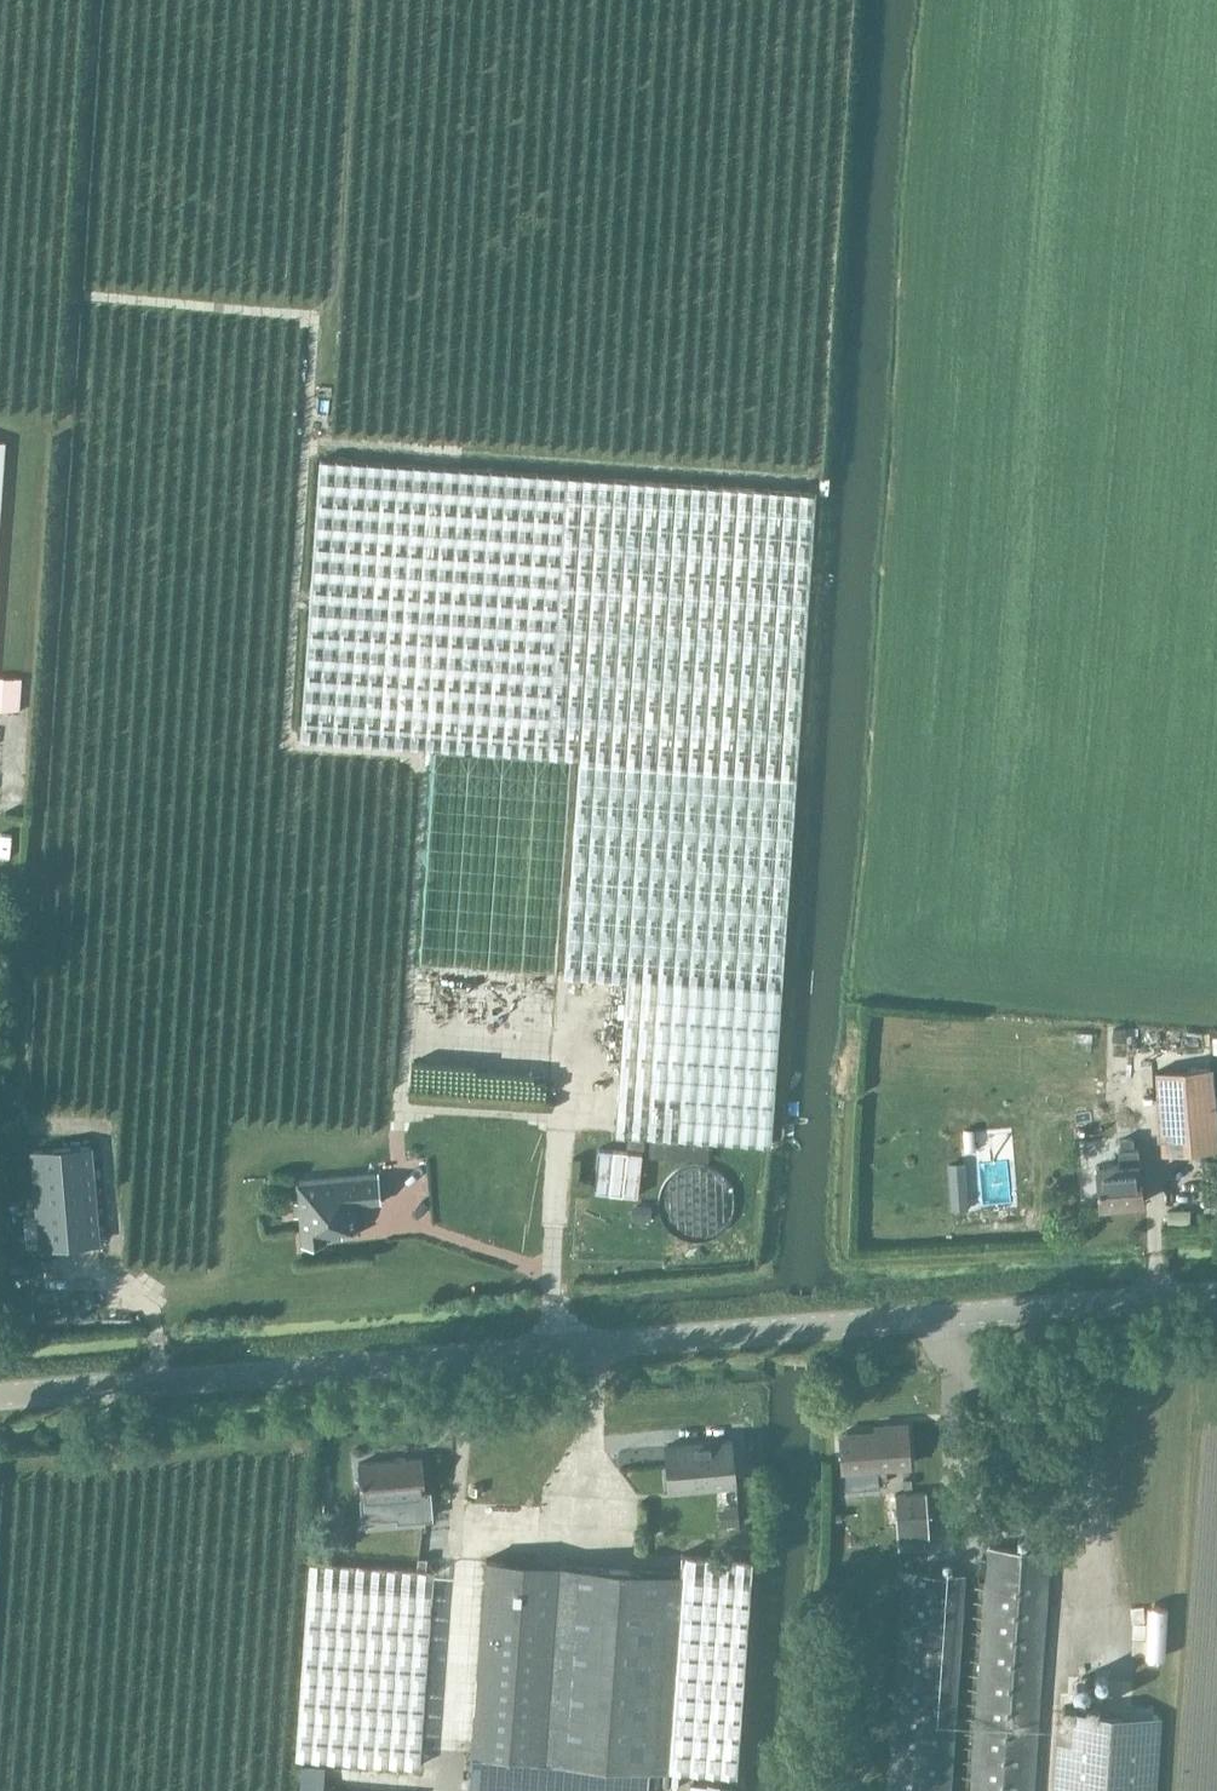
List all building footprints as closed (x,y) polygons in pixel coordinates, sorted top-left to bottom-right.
[(322,456),(302,735),(581,755),(565,975),(628,979),(617,1134),(772,1145),(798,774),(818,492),(322,456)] [(554,1001),(571,757),(438,747),(422,975),(441,977),(436,1059),(478,1062),(477,1079),(546,1083),(551,1020),(563,1021),(564,1002),(554,1001)] [(1160,1091),(1164,1151),(1164,1153),(1216,1149),(1216,1105),(1216,1087),(1160,1091)] [(1073,1168),(1088,1168),(1088,1136),(1073,1136),(1073,1168)] [(32,1149),(41,1246),(101,1241),(92,1144),(32,1149)] [(1120,1165),(1098,1167),(1100,1205),(1142,1203),(1139,1148),(1119,1149),(1120,1165)] [(737,1213),(738,1206),(737,1199),(735,1192),(732,1186),(728,1180),(723,1176),(716,1171),(710,1169),(702,1168),(695,1168),(686,1170),(679,1174),(673,1178),(669,1183),(665,1190),(662,1198),(661,1205),(662,1214),(664,1220),(668,1227),(672,1232),(677,1237),(683,1240),(690,1243),(697,1244),(707,1244),(714,1242),(720,1239),(726,1234),(731,1227),(735,1220),(737,1213)] [(344,1236),(343,1229),(360,1228),(358,1203),(382,1201),(379,1171),(297,1179),(303,1244),(328,1241),(327,1237),(344,1236)] [(886,1423),(887,1429),(841,1433),(844,1470),(912,1465),(909,1421),(886,1423)] [(663,1447),(666,1491),(733,1486),(729,1441),(663,1447)] [(422,1457),(359,1463),(364,1519),(398,1516),(399,1520),(432,1517),(430,1491),(425,1492),(422,1457)] [(927,1491),(896,1493),(900,1550),(926,1548),(925,1539),(930,1538),(927,1491)] [(721,1508),(723,1524),(740,1522),(739,1506),(721,1508)] [(1053,1549),(989,1545),(972,1790),(1036,1790),(1053,1549)] [(684,1572),(670,1768),(737,1773),(752,1559),(686,1554),(684,1572)] [(487,1558),(473,1754),(670,1768),(684,1572),(487,1558)] [(296,1756),(422,1764),(435,1569),(310,1560),(296,1756)] [(968,1572),(903,1568),(888,1790),(953,1790),(968,1572)] [(1161,1717),(1061,1710),(1055,1790),(1156,1790),(1161,1717)] [(732,1783),(708,1782),(707,1790),(732,1790),(732,1783)]
